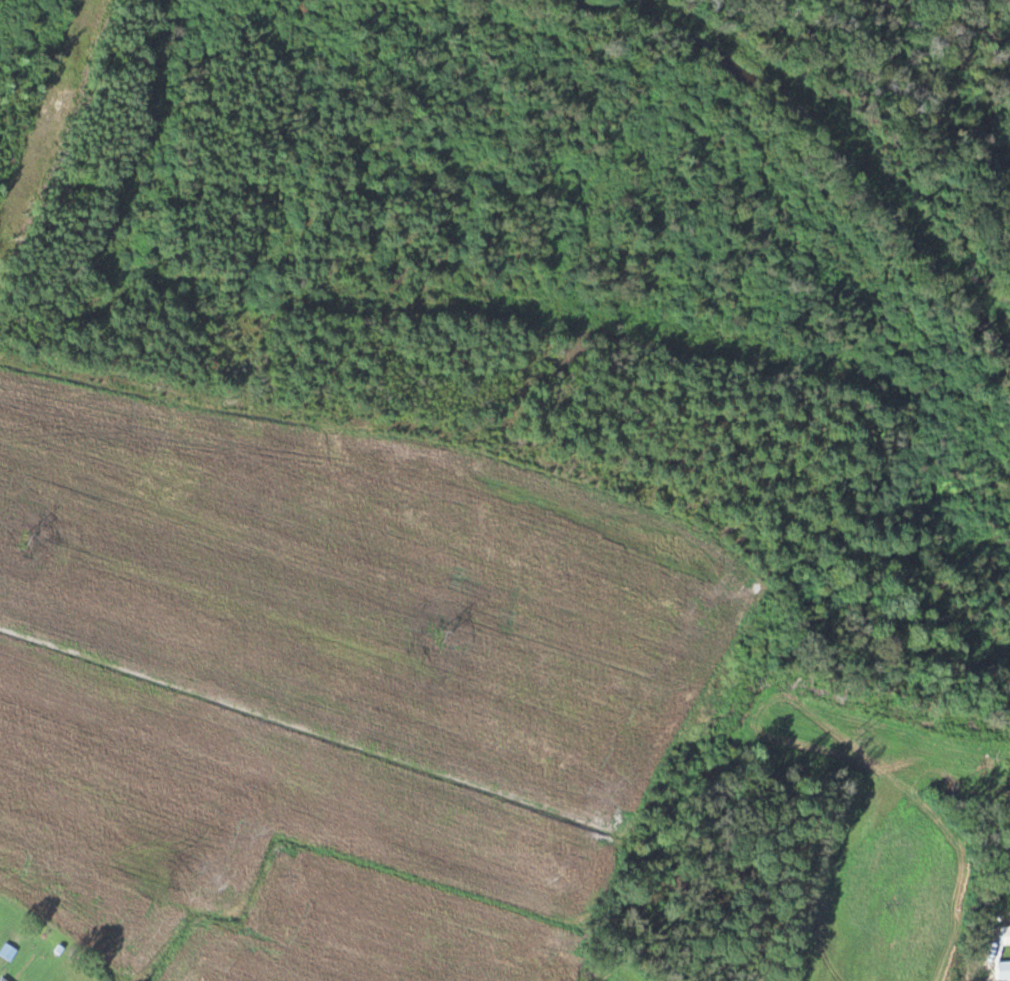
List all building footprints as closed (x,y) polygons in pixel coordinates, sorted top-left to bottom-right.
[(999,962),(999,979),(1009,979),(1009,962),(999,962)]
